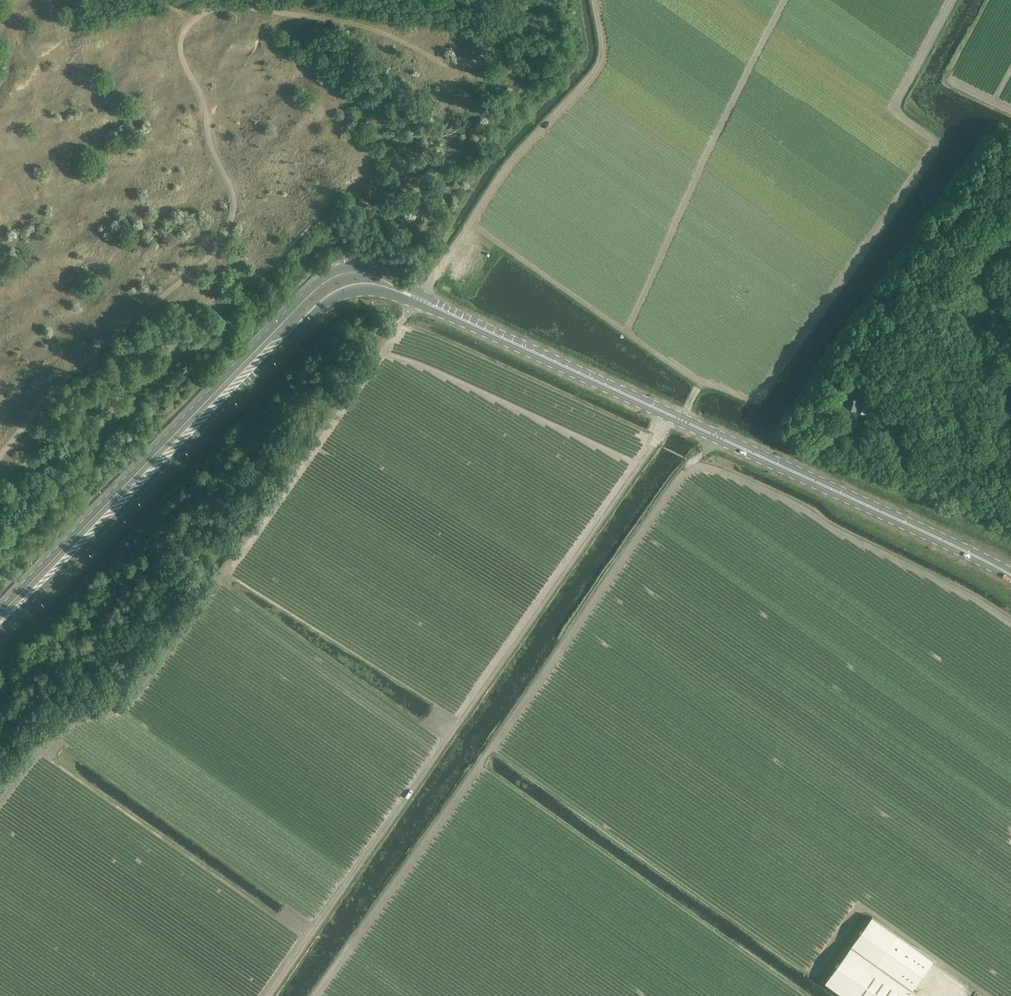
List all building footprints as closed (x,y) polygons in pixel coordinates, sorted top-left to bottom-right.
[(856,409),(865,412),(869,403),(873,404),(874,402),(860,397),(863,387),(855,385),(847,407),(855,410),(856,409)] [(932,960),(898,935),(873,917),(853,944),(913,987),(932,960)] [(918,992),(852,945),(829,978),(826,982),(846,995),(915,995),(918,992)]
